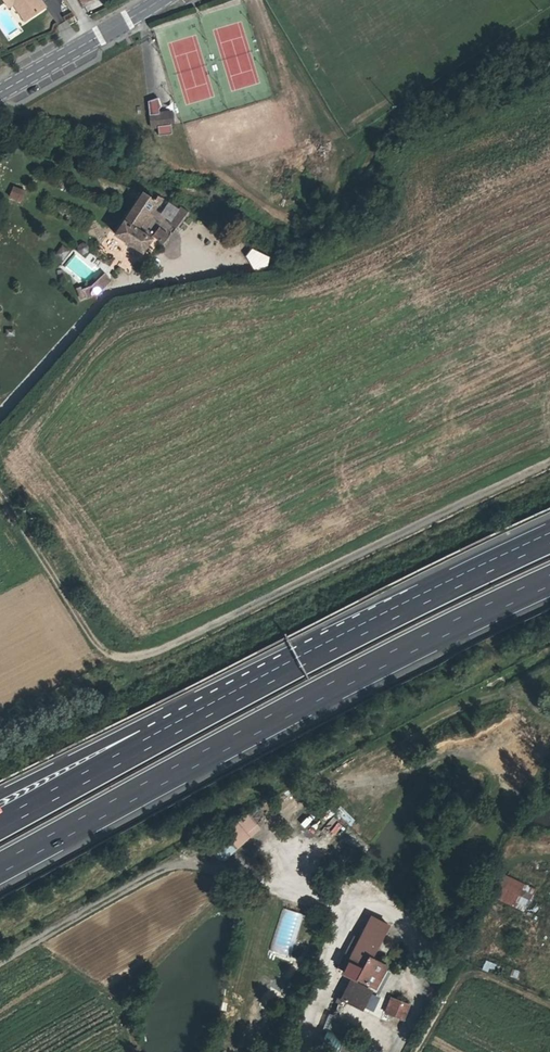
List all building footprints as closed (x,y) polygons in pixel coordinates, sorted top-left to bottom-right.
[(14,3),(17,1),(29,18),(45,8),(40,0),(3,0),(8,7),(14,3)] [(25,21),(29,18),(17,1),(14,3),(25,21)] [(158,98),(148,101),(151,127),(158,126),(159,135),(172,134),(171,124),(173,124),(172,112),(160,114),(159,109),(161,107),(158,98)] [(7,199),(20,203),(25,191),(11,186),(7,199)] [(133,227),(141,214),(145,217),(154,203),(141,194),(115,237),(143,255),(153,240),(138,230),(133,227)] [(138,230),(145,217),(141,214),(133,227),(138,230)] [(264,272),(269,256),(248,249),(243,265),(264,272)] [(112,281),(104,276),(94,292),(91,293),(89,289),(85,291),(89,302),(101,297),(112,281)] [(219,861),(261,832),(250,816),(208,845),(219,861)] [(491,897),(525,910),(534,886),(501,873),(491,897)] [(371,920),(345,973),(374,987),(385,966),(371,959),(387,928),(371,920)] [(516,979),(519,971),(485,960),(482,968),(516,979)] [(376,992),(354,981),(343,1003),(365,1013),(376,992)] [(384,1013),(403,1022),(410,1007),(391,998),(384,1013)]
